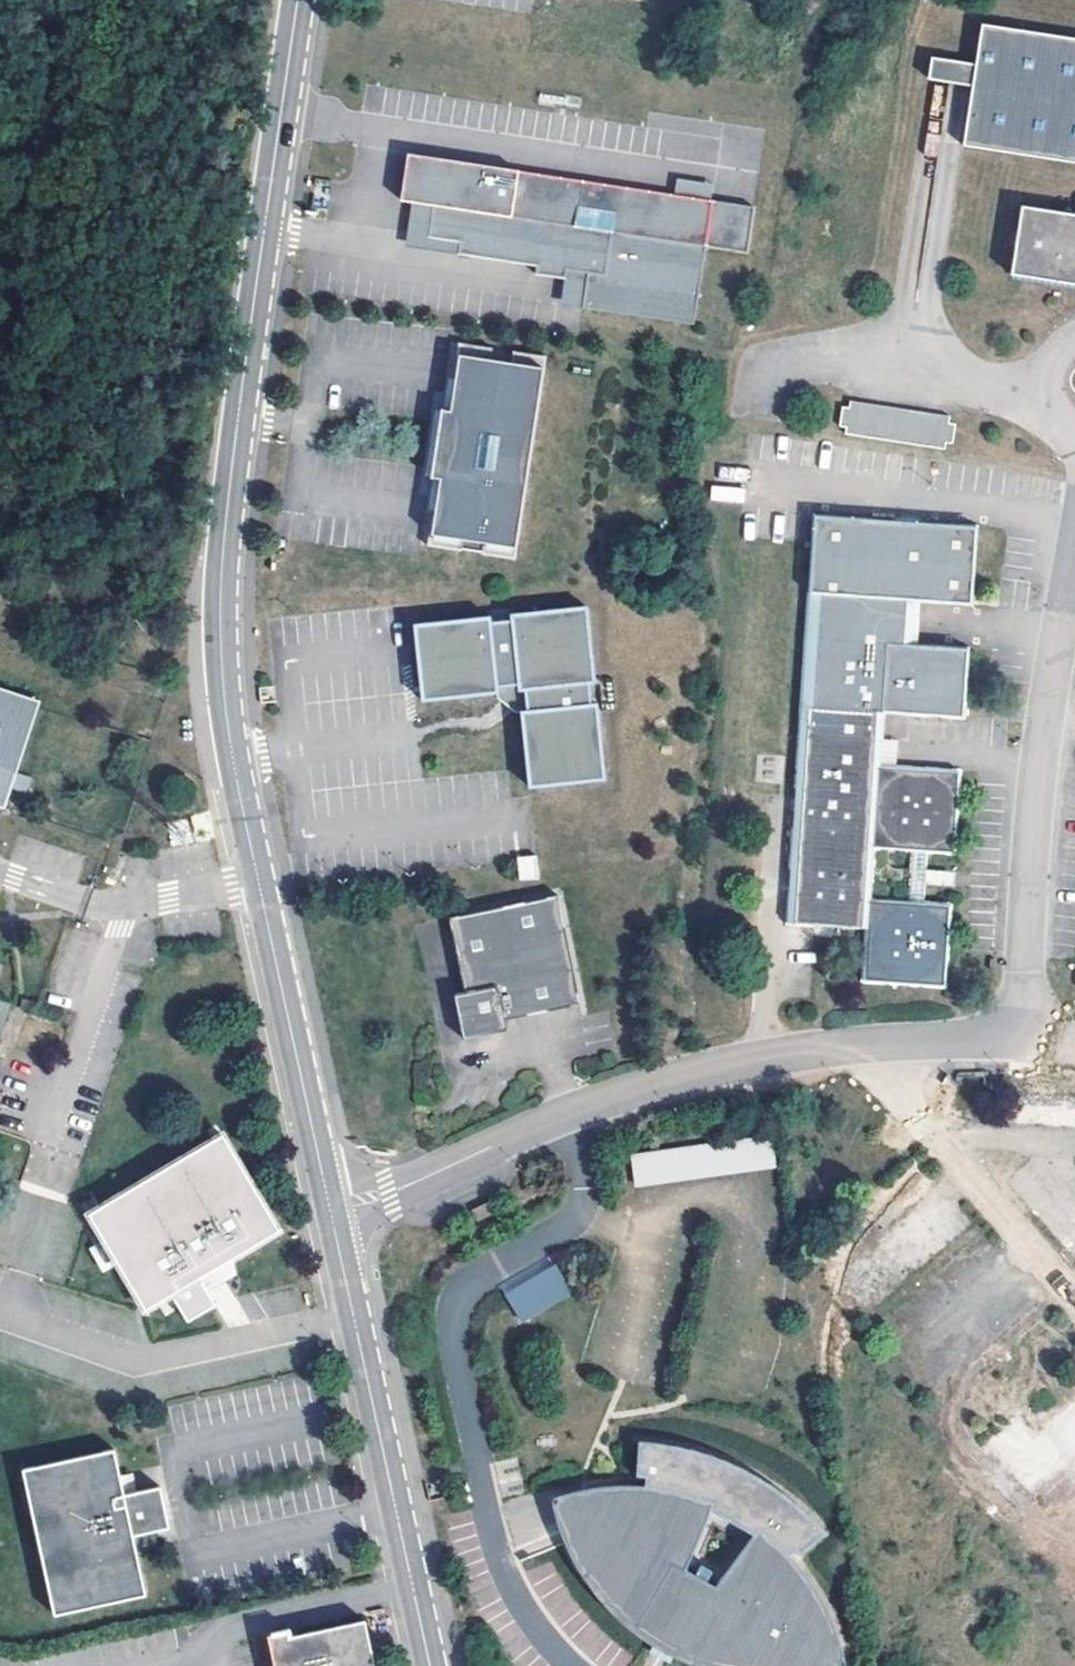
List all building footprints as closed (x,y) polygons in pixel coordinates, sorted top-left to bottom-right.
[(930,80),(974,87),(965,148),(1074,162),(1074,37),(986,24),(979,65),(934,58),(930,80)] [(919,141),(965,148),(974,87),(930,80),(919,141)] [(413,207),(433,210),(429,242),(460,247),(458,259),(537,271),(535,279),(565,283),(586,286),(584,296),(581,313),(693,330),(712,203),(675,198),(407,159),(400,205),(413,207)] [(675,198),(712,203),(714,187),(677,182),(675,198)] [(1015,205),(1002,272),(1074,283),(1074,215),(1015,205)] [(407,251),(458,259),(460,247),(429,242),(433,210),(413,207),(407,251)] [(586,286),(565,283),(560,309),(581,313),(584,296),(586,286)] [(456,360),(490,365),(492,353),(458,348),(456,360)] [(510,368),(544,374),(546,361),(512,357),(510,368)] [(516,553),(544,374),(510,368),(509,380),(488,377),(490,365),(456,360),(447,416),(444,437),(440,437),(437,436),(433,460),(441,461),(437,483),(429,539),(459,544),(457,556),(484,560),(486,548),(516,553)] [(509,380),(510,368),(490,365),(488,377),(509,380)] [(444,437),(447,416),(440,415),(437,436),(440,437),(444,437)] [(837,450),(932,464),(934,453),(942,455),(945,438),(935,437),(936,431),(842,417),(840,424),(831,423),(829,439),(838,440),(837,450)] [(437,483),(441,461),(433,460),(430,483),(437,483)] [(711,485),(711,499),(743,501),(744,487),(711,485)] [(980,531),(815,519),(803,692),(968,704),(972,652),(910,648),(913,606),(974,611),(980,531)] [(457,556),(459,544),(429,539),(427,551),(457,556)] [(516,553),(486,548),(484,560),(514,565),(516,553)] [(490,622),(412,629),(420,705),(495,698),(495,691),(516,689),(517,695),(523,695),(525,716),(519,717),(527,793),(602,785),(594,709),(588,710),(586,689),(592,688),(585,613),(511,620),(512,626),(490,628),(490,622)] [(495,691),(495,698),(508,708),(519,717),(525,716),(523,695),(517,695),(516,689),(495,691)] [(968,704),(803,692),(786,930),(822,933),(867,938),(862,988),(948,994),(954,910),(870,903),(875,857),(957,863),(963,774),(883,766),(888,716),(967,724),(968,704)] [(29,707),(0,697),(0,787),(29,707)] [(537,854),(517,856),(518,881),(538,880),(537,854)] [(953,883),(953,870),(911,870),(911,883),(953,883)] [(450,924),(466,998),(455,1001),(457,1012),(476,1024),(497,1038),(508,1036),(506,1025),(582,1010),(559,901),(450,924)] [(476,1024),(457,1012),(464,1045),(497,1038),(476,1024)] [(775,1165),(771,1137),(632,1156),(636,1184),(775,1165)] [(224,1141),(90,1221),(147,1317),(174,1301),(190,1328),(218,1312),(209,1297),(202,1285),(215,1277),(281,1237),(224,1141)] [(496,1212),(490,1200),(471,1210),(477,1221),(496,1212)] [(237,1281),(235,1265),(215,1277),(202,1285),(209,1297),(237,1281)] [(504,1290),(519,1321),(571,1297),(557,1266),(504,1290)] [(124,1501),(120,1482),(114,1455),(22,1476),(54,1621),(146,1601),(133,1542),(139,1542),(145,1539),(150,1537),(154,1534),(156,1530),(159,1527),(161,1523),(163,1518),(164,1512),(164,1506),(163,1501),(160,1495),(158,1493),(137,1498),(124,1501)] [(132,1480),(120,1482),(124,1501),(137,1498),(132,1480)] [(831,1665),(835,1658),(846,1655),(845,1652),(838,1630),(832,1618),(823,1602),(810,1581),(791,1558),(762,1533),(720,1592),(689,1575),(717,1507),(693,1499),(663,1492),(647,1490),(629,1490),(600,1492),(603,1513),(588,1541),(568,1549),(572,1559),(587,1586),(596,1597),(609,1613),(620,1624),(628,1632),(642,1642),(656,1652),(660,1654),(666,1657),(672,1660),(677,1663),(684,1665),(831,1665)] [(555,1505),(568,1549),(588,1541),(603,1513),(600,1492),(555,1505)] [(365,1625),(289,1642),(288,1637),(267,1640),(272,1665),(374,1665),(365,1625)] [(653,1658),(667,1665),(676,1665),(677,1663),(672,1660),(666,1657),(660,1654),(656,1652),(653,1658)] [(846,1655),(835,1658),(831,1665),(849,1665),(846,1655)]
